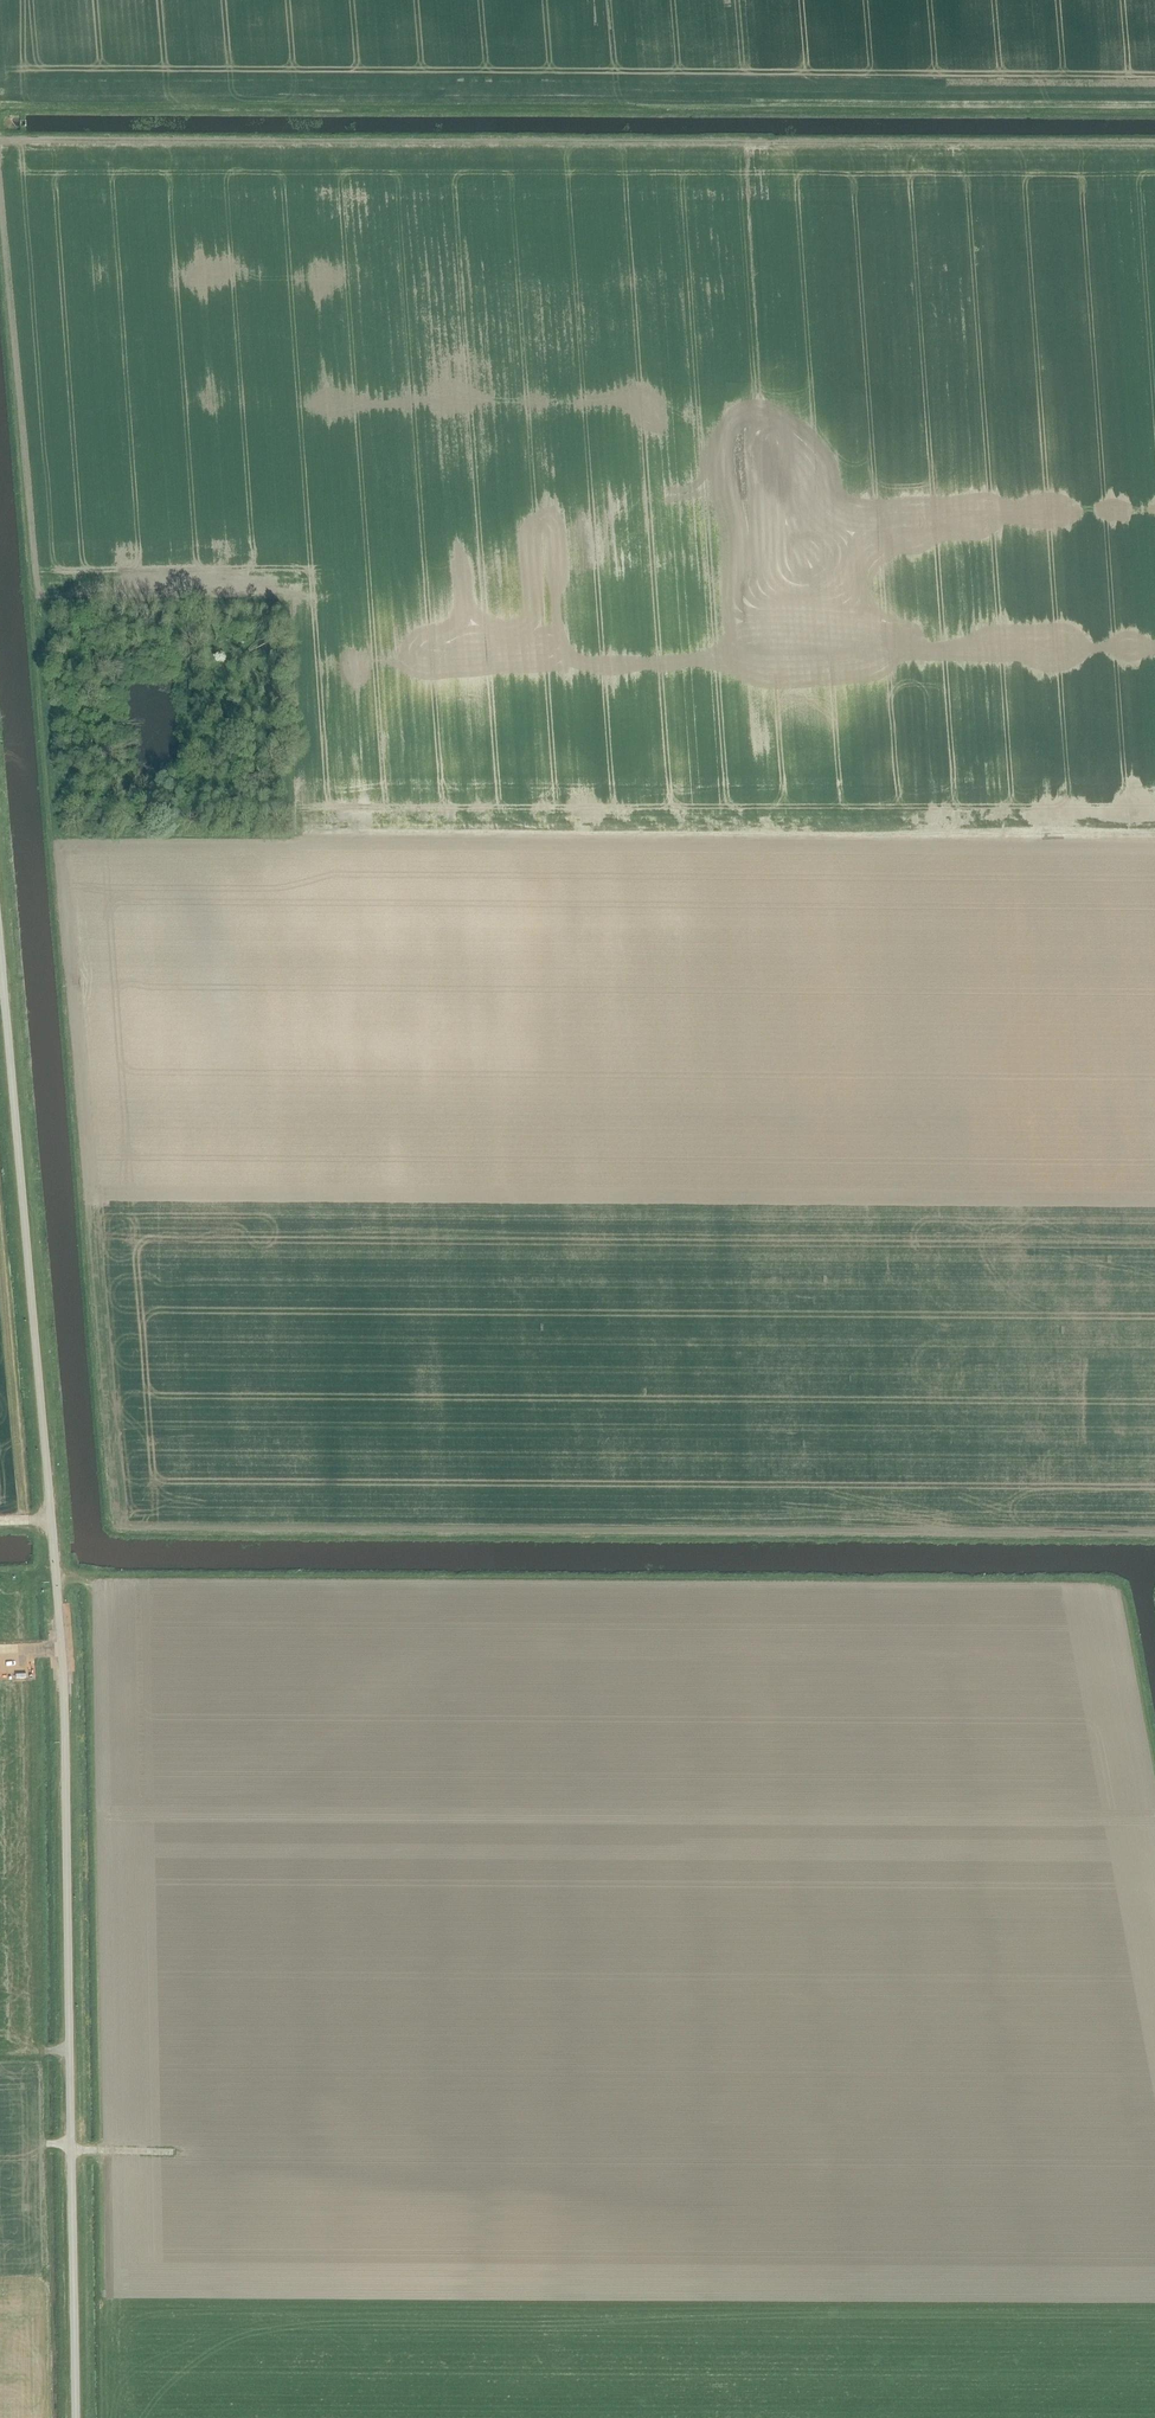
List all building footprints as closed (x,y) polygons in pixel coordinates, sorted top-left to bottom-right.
[(15,1746),(15,1733),(0,1733),(0,1745),(15,1746)]
